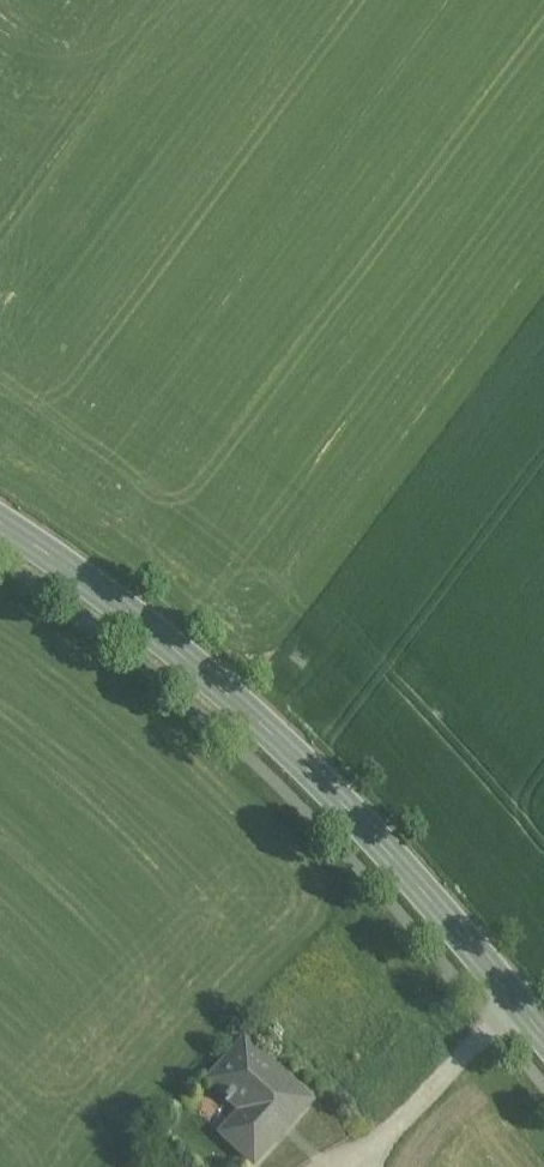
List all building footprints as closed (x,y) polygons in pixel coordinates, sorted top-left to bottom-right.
[(307,1102),(246,1044),(210,1081),(229,1099),(226,1102),(229,1105),(236,1098),(247,1109),(222,1135),(254,1165),(284,1133),(281,1130),(307,1102)]
